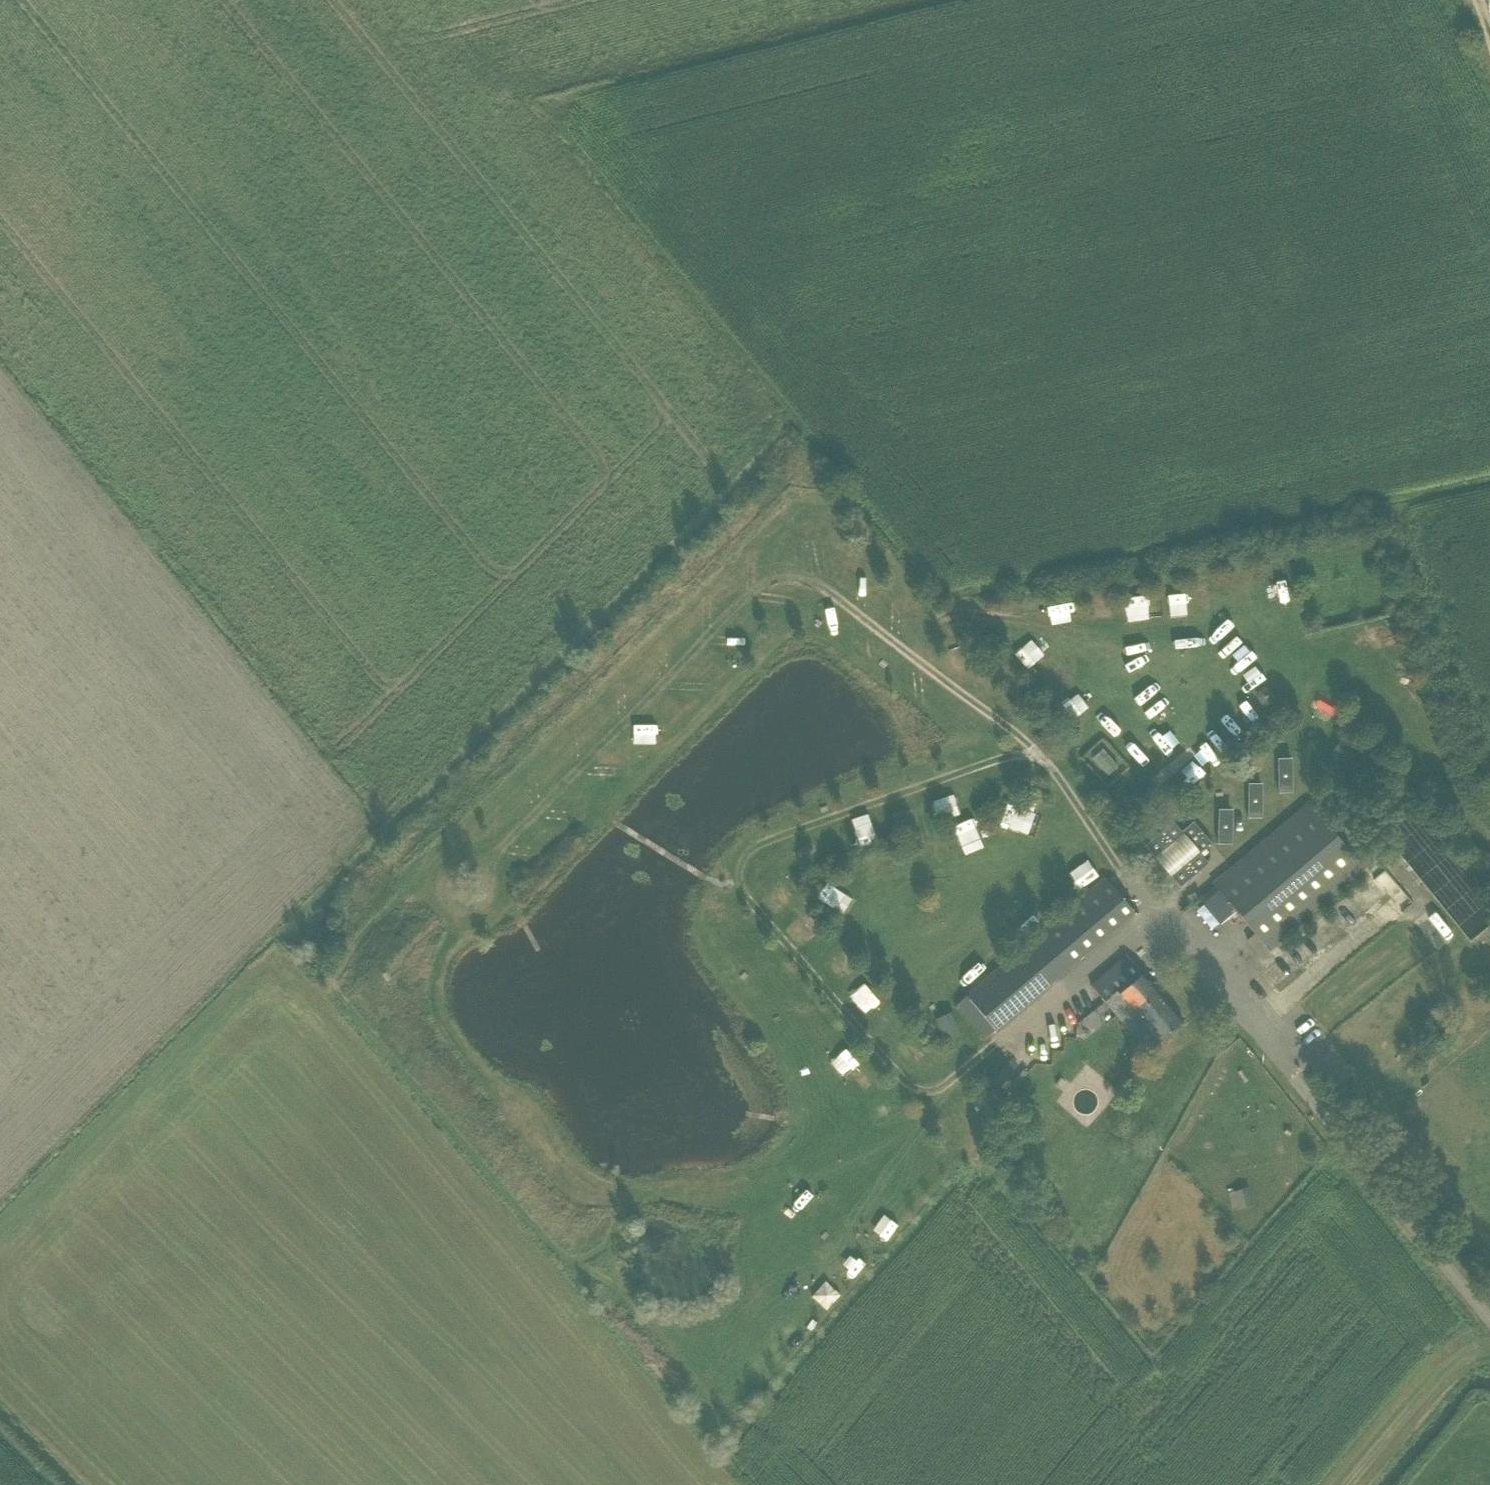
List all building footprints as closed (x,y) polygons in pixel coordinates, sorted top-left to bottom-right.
[(817,621),(837,620),(836,601),(816,602),(817,621)] [(723,637),(724,655),(743,654),(742,636),(723,637)] [(1289,687),(1294,698),(1307,692),(1303,681),(1289,687)] [(683,698),(698,698),(699,684),(683,684),(683,698)] [(1340,703),(1319,692),(1309,709),(1313,711),(1311,716),(1327,725),(1340,703)] [(1258,703),(1238,714),(1249,732),(1268,721),(1258,703)] [(1219,731),(1199,742),(1212,764),(1232,753),(1219,731)] [(1342,738),(1332,752),(1350,765),(1359,750),(1342,738)] [(1108,776),(1119,763),(1099,745),(1087,758),(1108,776)] [(1139,778),(1163,757),(1156,749),(1131,770),(1139,778)] [(935,799),(942,816),(964,808),(956,790),(935,799)] [(1009,802),(1002,827),(1029,835),(1037,811),(1009,802)] [(1364,870),(1308,803),(1213,885),(1268,951),(1364,870)] [(856,828),(863,846),(881,838),(874,821),(856,828)] [(1174,822),(1145,846),(1179,887),(1208,864),(1200,854),(1212,844),(1193,822),(1181,832),(1174,822)] [(961,829),(973,856),(984,852),(972,825),(961,829)] [(1067,876),(1079,891),(1096,877),(1084,862),(1067,876)] [(957,1005),(986,1039),(1134,913),(1106,879),(957,1005)] [(829,906),(843,898),(833,882),(819,891),(829,906)] [(1432,909),(1419,921),(1433,938),(1447,927),(1432,909)] [(980,953),(964,967),(976,982),(993,969),(980,953)] [(1091,986),(1147,1053),(1183,1023),(1127,956),(1091,986)] [(862,975),(845,991),(856,1002),(863,996),(870,1004),(880,994),(862,975)] [(943,1042),(961,1036),(951,1013),(934,1020),(943,1042)] [(1250,1189),(1237,1192),(1240,1207),(1241,1209),(1254,1206),(1250,1189)]
